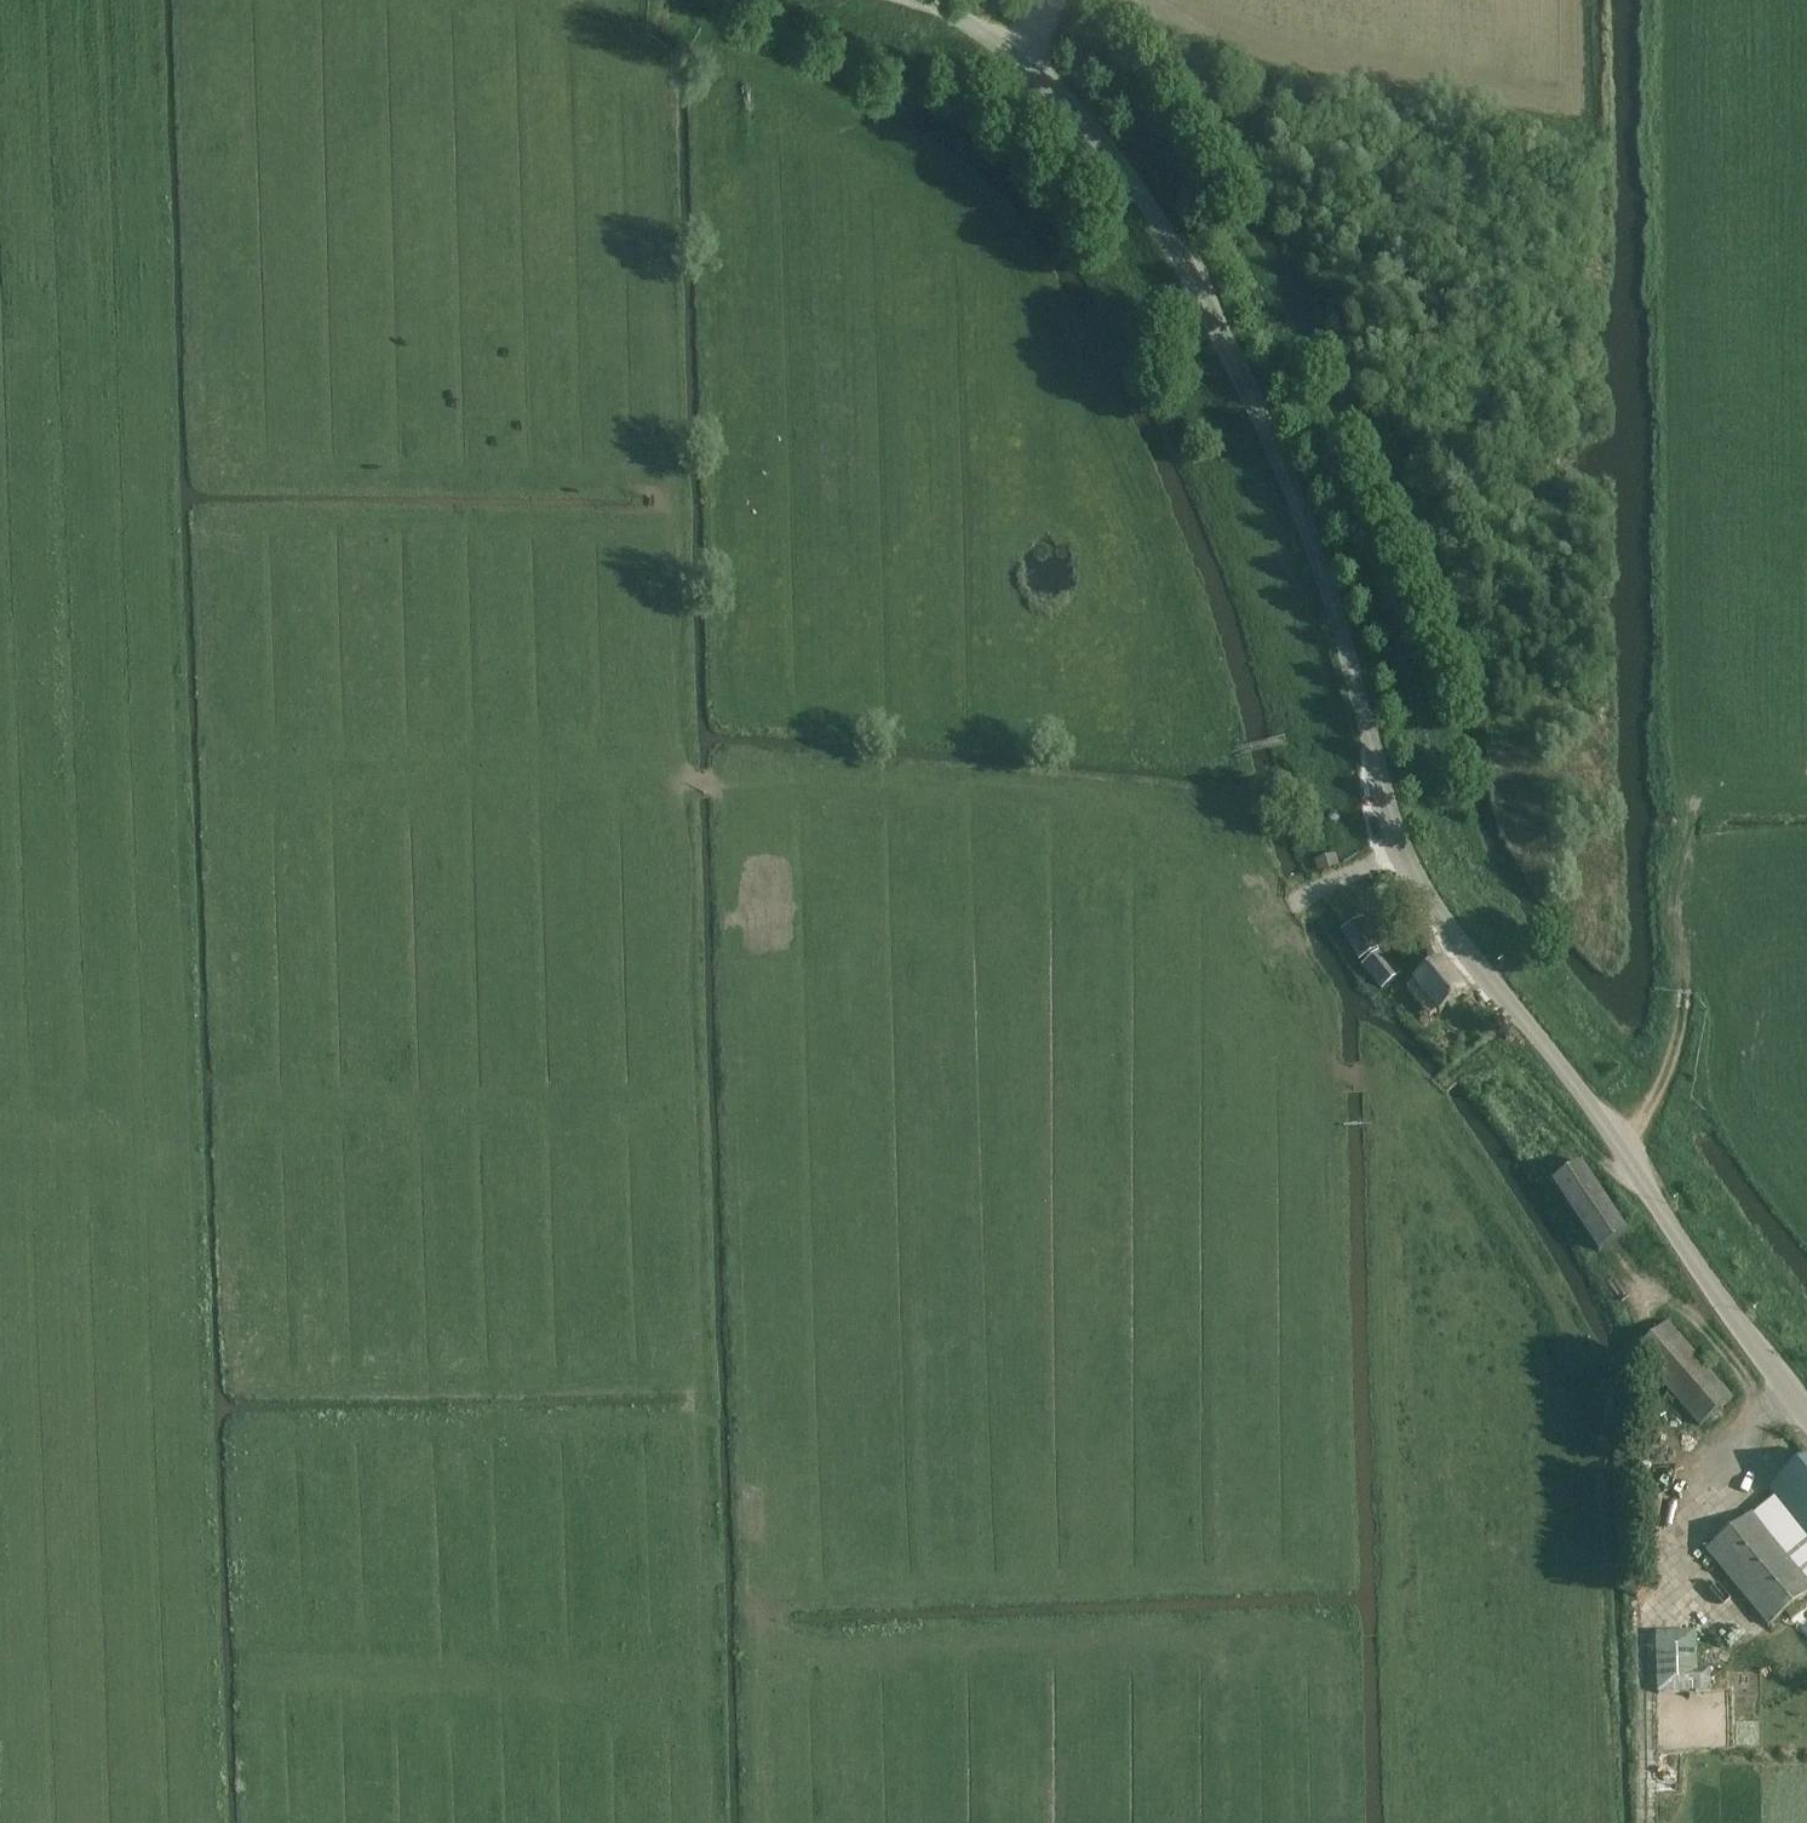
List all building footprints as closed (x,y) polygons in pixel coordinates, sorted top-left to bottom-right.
[(1357,963),(1380,950),(1363,920),(1340,933),(1357,963)] [(1382,990),(1400,975),(1381,952),(1363,968),(1382,990)] [(1440,1013),(1464,992),(1438,961),(1413,982),(1440,1013)] [(1598,1252),(1610,1243),(1628,1232),(1582,1164),(1552,1184),(1598,1252)] [(1699,1426),(1733,1397),(1668,1322),(1635,1351),(1699,1426)] [(1709,1550),(1767,1624),(1806,1592),(1806,1457),(1788,1473),(1769,1490),(1774,1496),(1752,1514),(1709,1550)] [(1660,1691),(1688,1690),(1689,1690),(1687,1645),(1658,1646),(1660,1691)]
